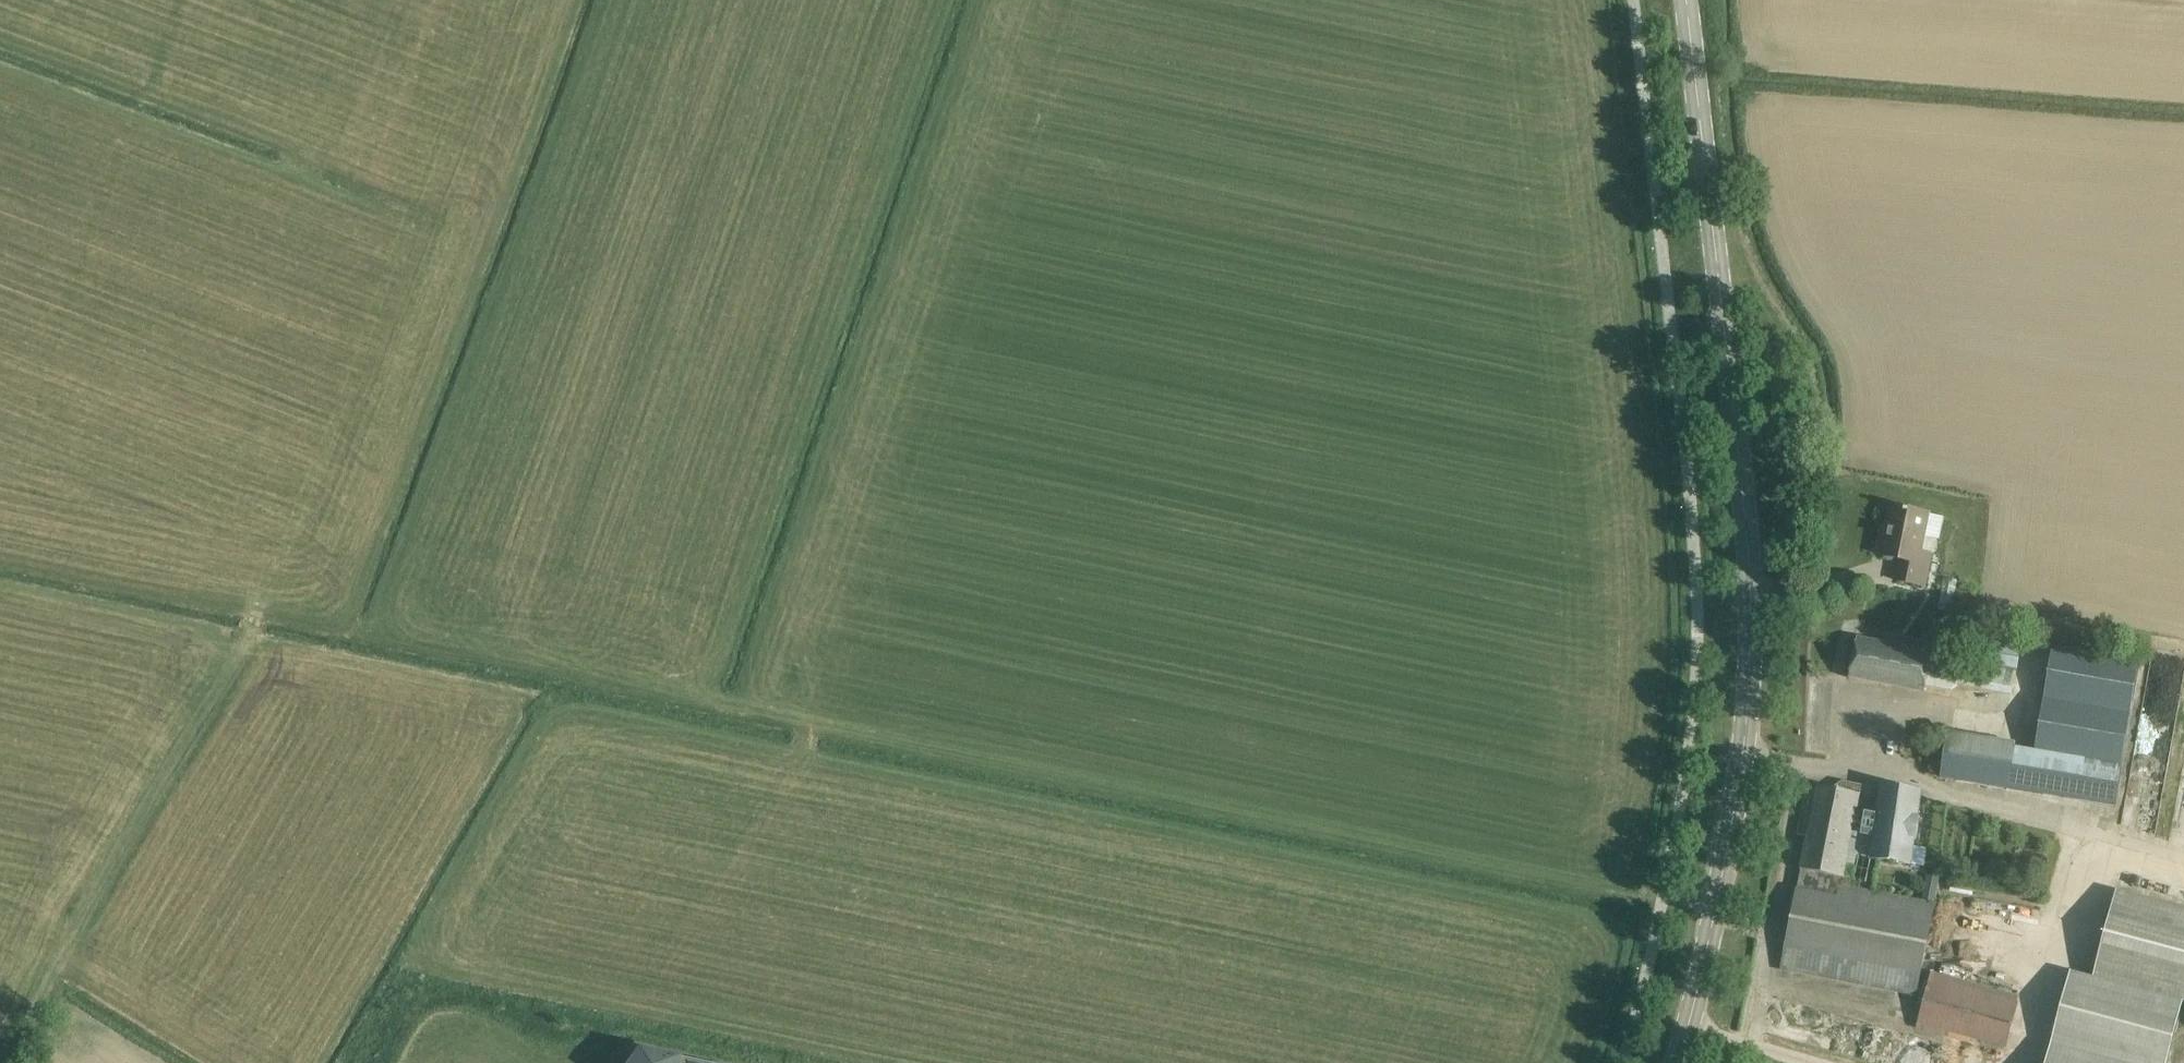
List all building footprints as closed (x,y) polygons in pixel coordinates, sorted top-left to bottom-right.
[(1883,537),(1879,555),(1900,559),(1895,581),(1924,587),(1931,554),(1920,552),(1927,515),(1891,508),(1885,538),(1883,537)] [(1951,612),(1957,580),(1943,577),(1937,609),(1951,612)] [(1950,693),(1959,686),(2012,697),(2018,670),(1933,653),(1857,638),(1849,679),(1924,694),(1926,688),(1950,693)] [(1940,781),(2115,808),(2140,663),(2053,650),(2036,753),(2015,750),(2016,746),(1949,736),(1940,781)] [(1806,784),(1796,837),(1806,839),(1799,871),(1801,872),(1781,971),(1917,998),(1935,905),(1850,888),(1851,881),(1867,884),(1871,865),(1871,860),(1911,866),(1922,793),(1882,788),(1880,802),(1861,798),(1860,795),(1816,786),(1806,784)] [(1955,864),(1943,863),(1941,878),(1954,880),(1955,864)] [(2070,975),(2046,1062),(2167,1062),(2183,1002),(2183,912),(2115,893),(2092,981),(2070,975)] [(1932,973),(1917,1028),(1960,1041),(1972,1044),(1973,1041),(2007,1050),(2021,997),(1932,973)] [(637,1048),(628,1062),(708,1062),(637,1048)]
